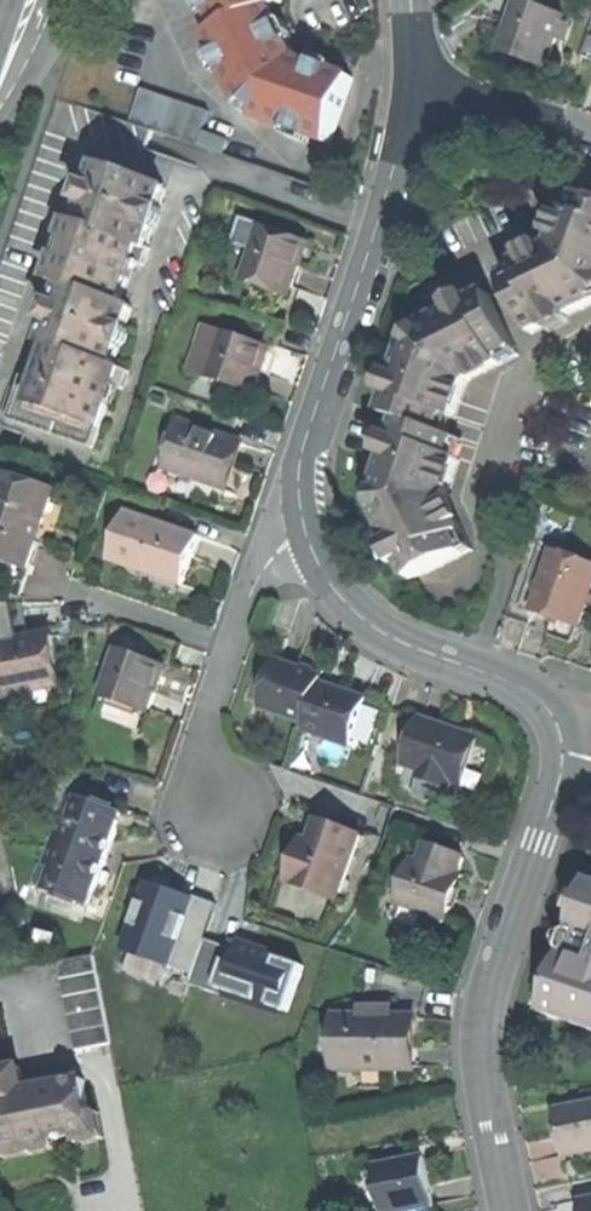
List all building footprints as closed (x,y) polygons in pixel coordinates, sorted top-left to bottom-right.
[(223,31),(273,7),(283,1),(283,0),(207,0),(223,31)] [(550,62),(557,40),(563,21),(565,13),(523,0),(521,0),(506,48),(527,55),(550,62)] [(223,31),(210,37),(248,118),(333,143),(352,77),(323,69),(298,61),(273,7),(223,31)] [(571,24),(563,21),(557,40),(565,43),(571,24)] [(130,125),(148,130),(159,92),(142,87),(130,125)] [(148,130),(164,135),(176,98),(159,92),(148,130)] [(164,135),(181,141),(193,103),(176,98),(164,135)] [(181,141),(199,146),(203,130),(210,108),(193,103),(181,141)] [(199,146),(224,154),(229,138),(203,130),(199,146)] [(8,420),(94,449),(109,405),(115,387),(123,390),(129,372),(113,366),(133,307),(119,302),(127,279),(133,262),(144,266),(150,249),(147,247),(167,188),(102,166),(82,226),(74,223),(53,283),(67,287),(47,346),(55,349),(44,383),(23,376),(8,420)] [(556,247),(503,273),(533,333),(590,305),(590,196),(581,193),(575,212),(567,209),(556,247)] [(238,242),(256,247),(262,228),(244,222),(238,242)] [(247,276),(293,290),(300,265),(307,241),(262,228),(256,247),(247,276)] [(519,355),(490,295),(412,333),(400,368),(384,414),(401,420),(387,463),(373,502),(411,580),(472,549),(446,498),(459,460),(451,458),(457,440),(440,434),(446,416),(454,419),(467,381),(519,355)] [(195,374),(209,379),(225,332),(210,327),(195,374)] [(209,379),(254,394),(261,371),(269,347),(225,332),(209,379)] [(165,468),(227,489),(234,468),(243,441),(181,420),(165,468)] [(31,566),(42,533),(56,489),(5,473),(0,489),(0,556),(31,566)] [(110,560),(183,584),(191,559),(199,534),(126,511),(110,560)] [(581,627),(590,597),(590,562),(556,550),(536,611),(562,620),(581,627)] [(64,683),(60,659),(55,634),(0,644),(0,654),(7,694),(64,683)] [(103,697),(147,713),(164,665),(140,657),(119,650),(103,697)] [(244,699),(261,705),(275,664),(258,658),(244,699)] [(260,707),(308,723),(320,686),(322,679),(298,671),(275,664),(261,705),(260,707)] [(305,731),(353,746),(368,701),(345,694),(320,686),(308,723),(305,731)] [(443,717),(440,727),(457,732),(460,723),(450,719),(443,717)] [(440,727),(418,720),(403,767),(422,774),(420,780),(449,790),(452,783),(458,785),(473,738),(457,732),(440,727)] [(444,806),(449,790),(420,780),(414,797),(444,806)] [(65,792),(49,837),(107,858),(115,837),(123,813),(65,792)] [(291,880),(342,897),(363,834),(320,819),(313,839),(307,855),(301,853),(291,880)] [(107,858),(49,837),(32,884),(90,905),(99,881),(107,858)] [(303,845),(301,853),(307,855),(313,839),(306,837),(303,845)] [(399,907),(448,922),(457,893),(460,894),(462,887),(465,879),(461,877),(467,858),(426,845),(421,862),(414,859),(399,907)] [(585,896),(573,892),(569,904),(580,908),(578,915),(575,923),(573,930),(560,936),(562,951),(566,953),(544,1013),(590,1030),(590,880),(585,896)] [(125,951),(193,974),(205,939),(207,934),(187,928),(195,904),(170,896),(172,892),(170,892),(148,884),(125,951)] [(171,888),(170,892),(172,892),(170,896),(195,904),(187,928),(207,934),(217,904),(171,888)] [(193,974),(190,984),(223,996),(225,996),(227,991),(244,997),(245,993),(271,1002),(270,1005),(282,1010),(289,1012),(304,966),(291,961),(292,959),(255,946),(252,955),(239,950),(223,945),(205,939),(193,974)] [(242,941),(239,950),(252,955),(255,946),(242,941)] [(60,960),(63,977),(99,969),(96,953),(60,960)] [(63,977),(67,995),(103,988),(99,969),(63,977)] [(67,995),(71,1013),(106,1006),(103,988),(67,995)] [(280,1016),(282,1010),(270,1005),(271,1002),(245,993),(244,997),(227,991),(225,996),(223,996),(223,997),(280,1016)] [(71,1013),(74,1030),(110,1023),(106,1006),(71,1013)] [(333,1070),(413,1070),(413,1040),(414,1016),(386,1015),(386,1007),(370,1006),(370,1016),(333,1015),(333,1070)] [(78,1048),(113,1041),(110,1023),(74,1030),(78,1048)] [(5,1148),(31,1143),(56,1138),(78,1133),(95,1130),(91,1113),(84,1077),(40,1086),(27,1088),(25,1078),(23,1066),(2,1070),(0,1058),(0,1149),(5,1148)] [(38,1076),(25,1078),(27,1088),(40,1086),(38,1076)] [(568,1157),(590,1152),(590,1104),(558,1111),(563,1133),(568,1157)] [(101,1111),(91,1113),(95,1130),(78,1133),(80,1143),(107,1137),(101,1111)] [(58,1147),(56,1138),(31,1143),(32,1152),(58,1147)] [(7,1157),(32,1152),(31,1143),(5,1148),(7,1157)] [(434,1206),(429,1182),(424,1157),(374,1167),(383,1210),(408,1210),(434,1206)] [(582,1210),(590,1210),(587,1201),(580,1202),(582,1210)]
